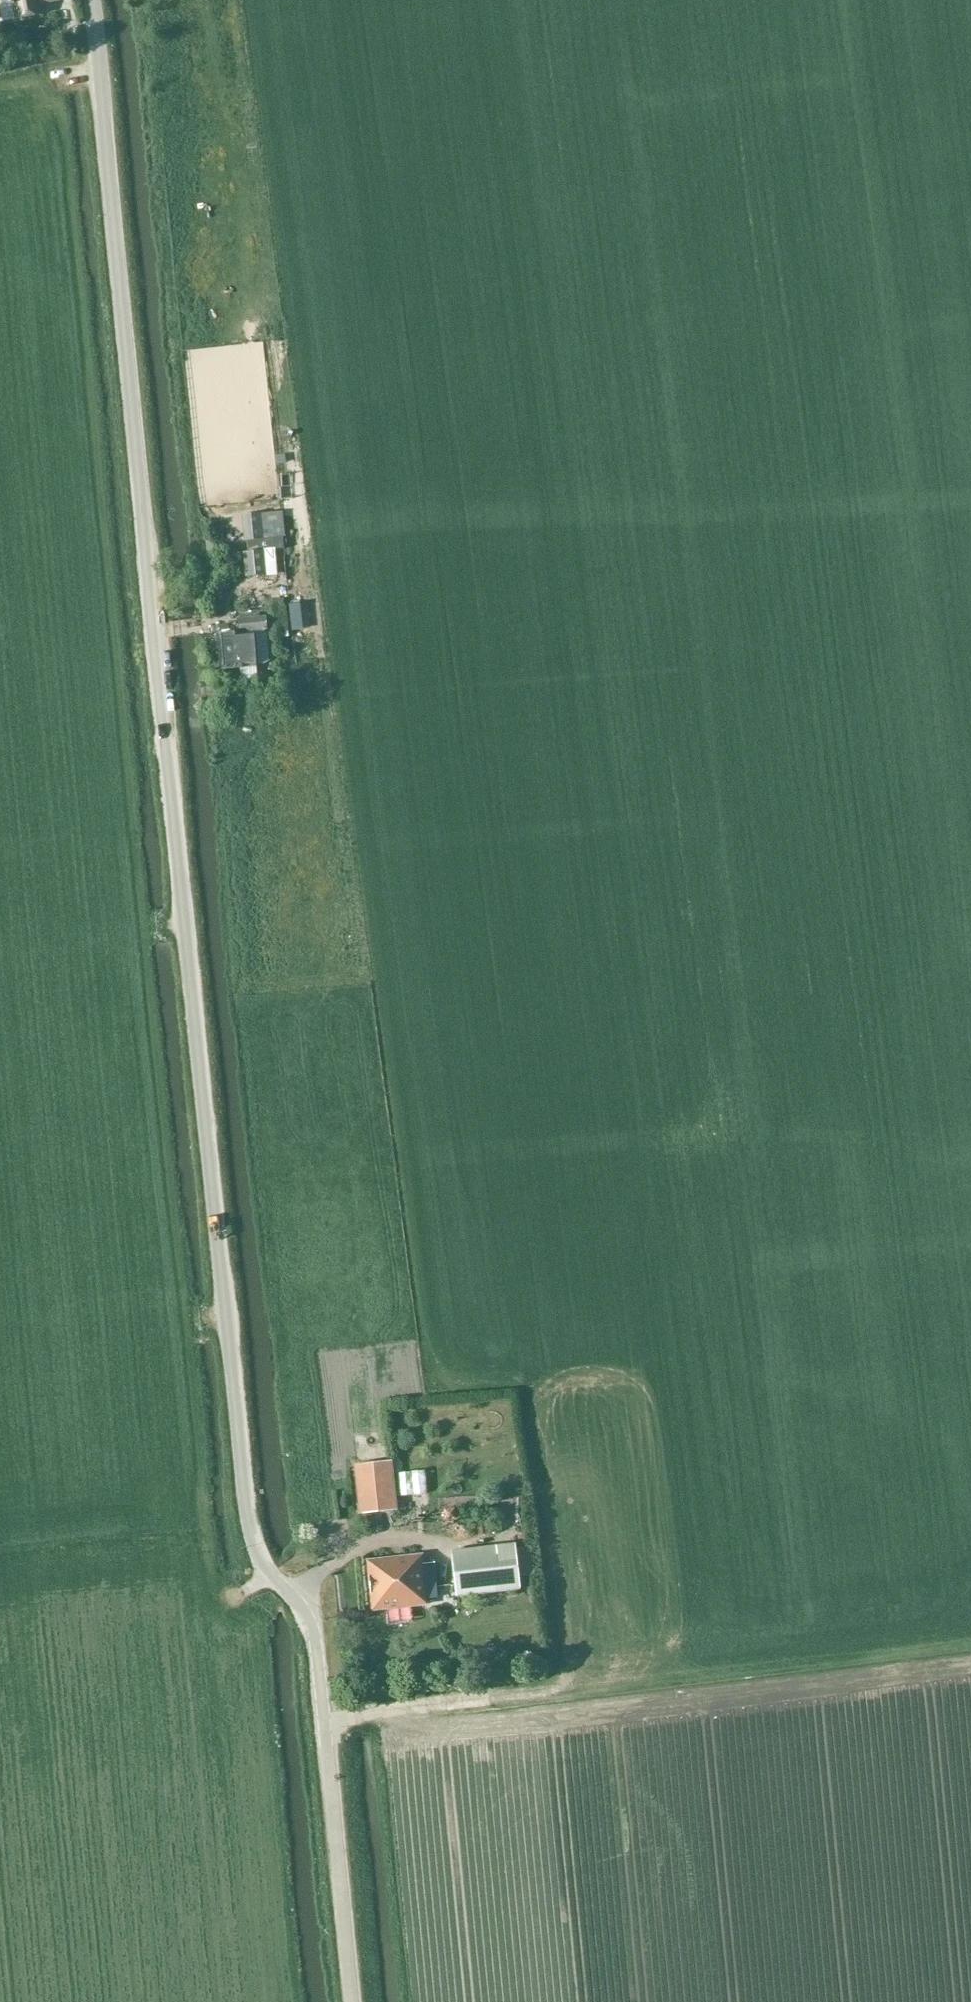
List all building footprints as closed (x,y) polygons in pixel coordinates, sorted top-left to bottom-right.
[(15,19),(43,14),(41,6),(69,0),(12,0),(15,19)] [(242,515),(245,541),(286,537),(283,511),(242,515)] [(264,550),(243,552),(245,577),(266,575),(265,564),(276,563),(275,550),(264,551),(264,550)] [(240,619),(236,619),(237,634),(216,635),(218,671),(240,669),(242,683),(258,681),(256,666),(254,632),(267,631),(266,617),(260,617),(259,609),(239,611),(240,619)] [(363,1419),(375,1417),(372,1401),(360,1403),(363,1419)] [(362,1512),(394,1508),(389,1466),(357,1469),(362,1512)] [(457,1596),(521,1589),(515,1543),(451,1550),(457,1596)] [(367,1560),(372,1610),(428,1605),(427,1601),(438,1600),(435,1561),(424,1562),(423,1554),(419,1554),(386,1558),(367,1560)]
